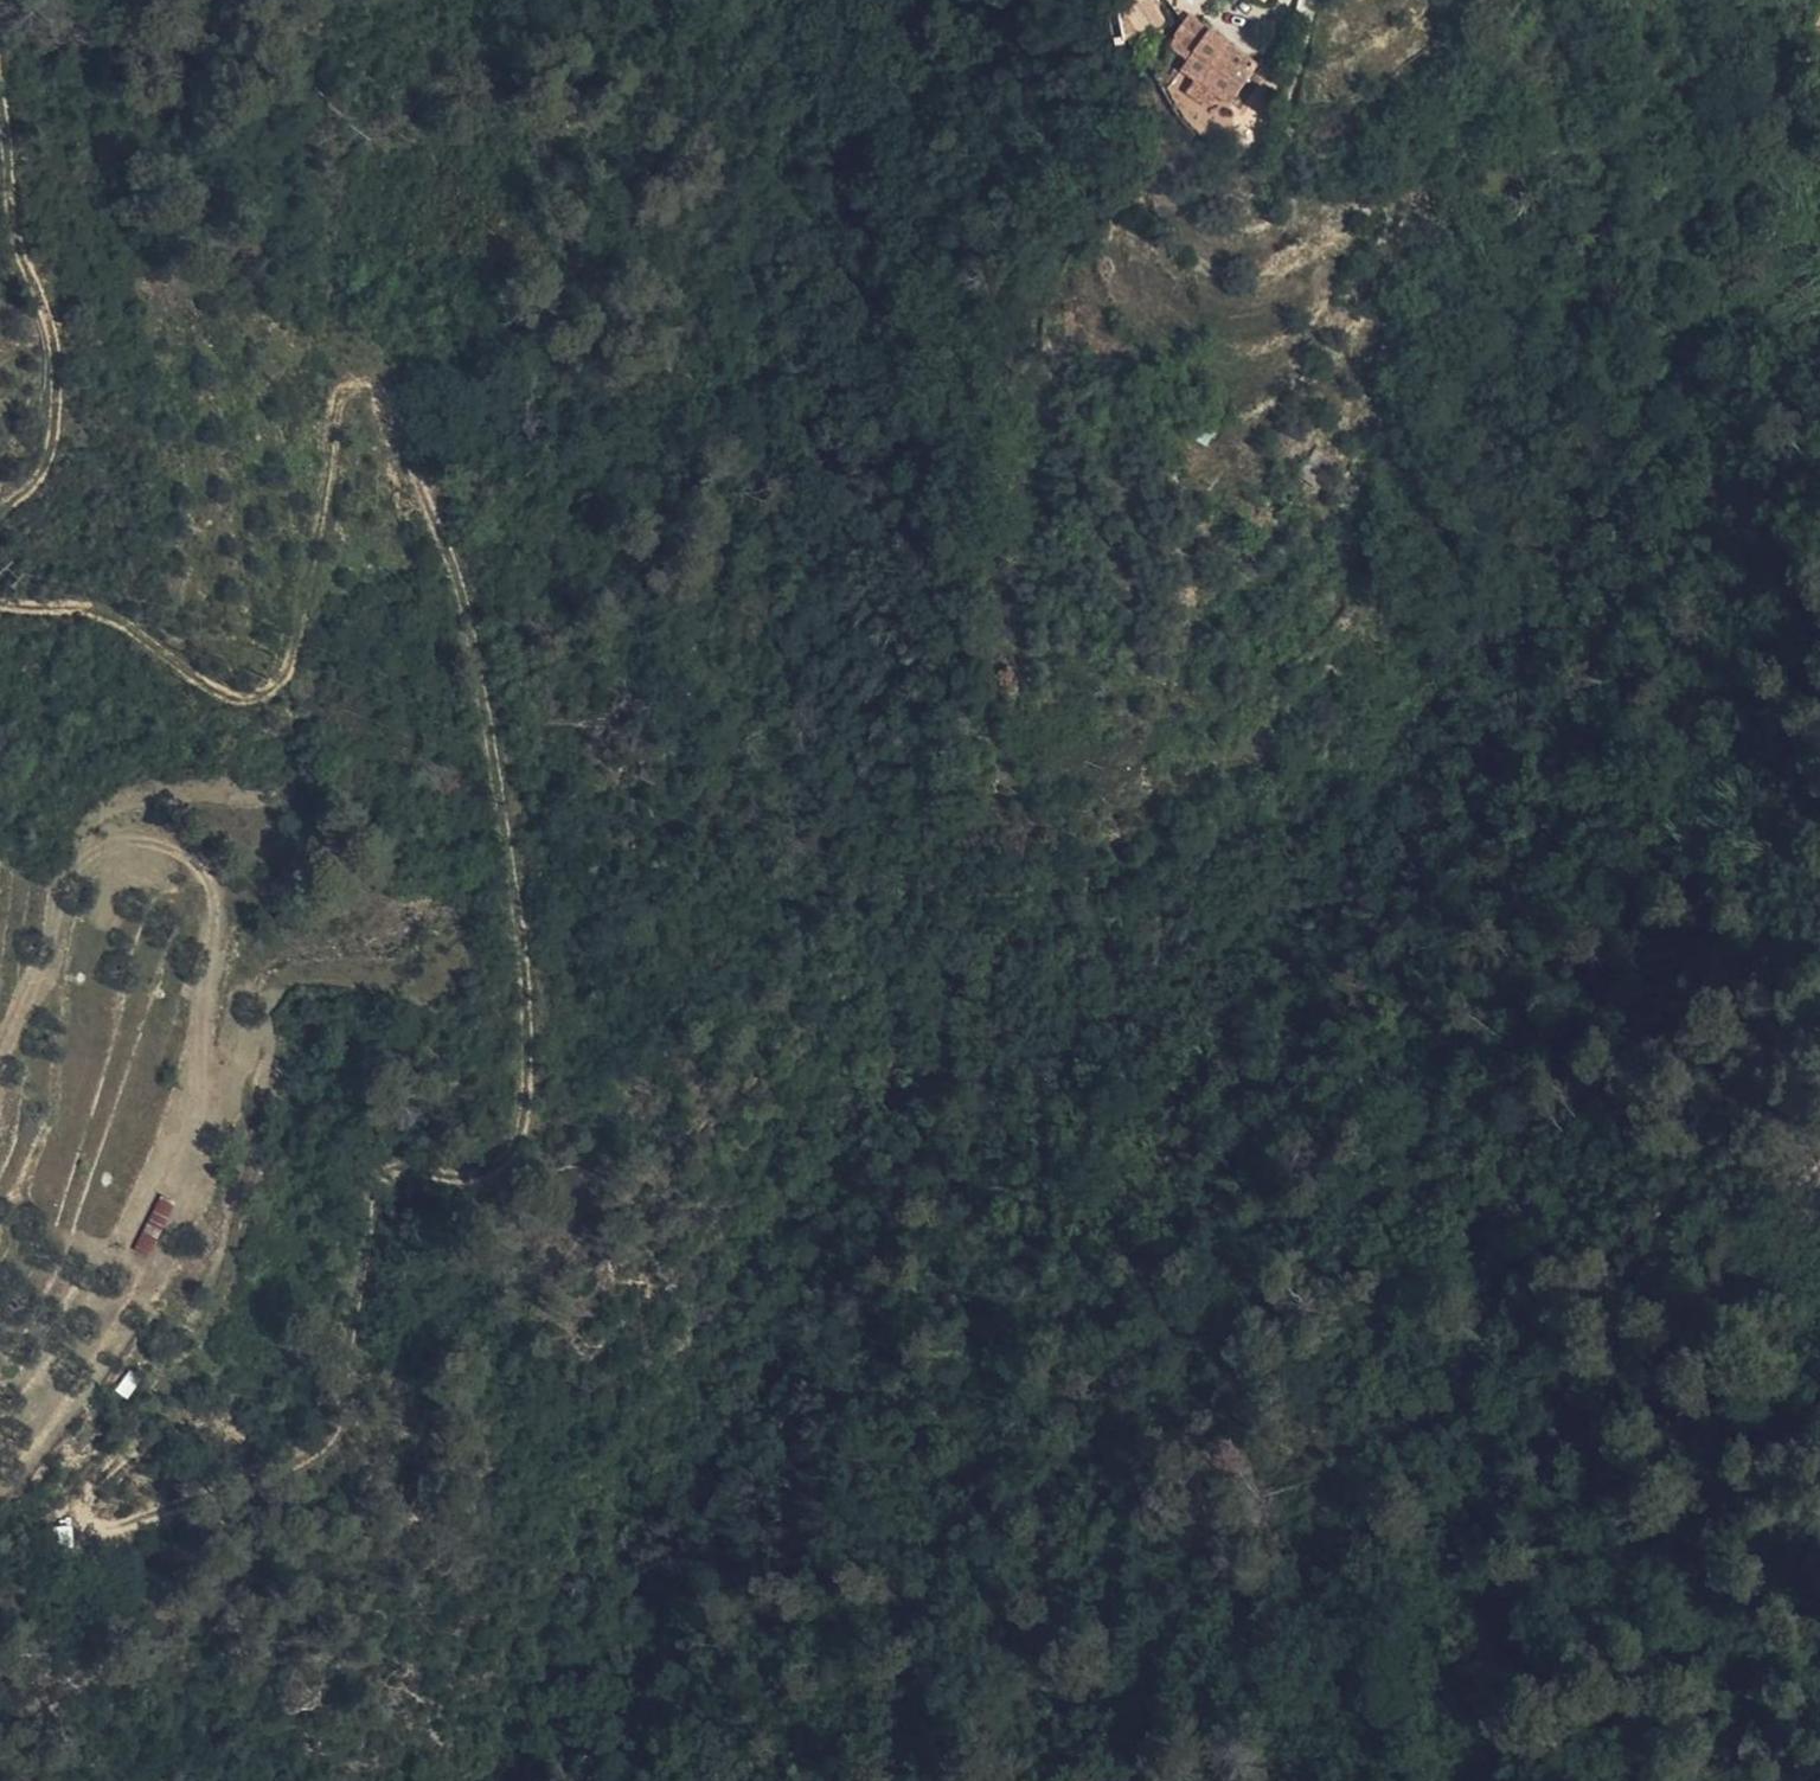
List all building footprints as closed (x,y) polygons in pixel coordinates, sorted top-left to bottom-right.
[(1149,17),(1162,8),(1158,0),(1139,0),(1149,17)] [(1235,52),(1242,54),(1223,38),(1183,5),(1180,7),(1199,25),(1235,52)] [(1251,62),(1242,54),(1235,52),(1199,25),(1180,7),(1162,28),(1166,31),(1161,35),(1180,51),(1174,60),(1186,70),(1207,86),(1222,97),(1251,62)] [(1196,97),(1207,86),(1186,70),(1176,81),(1196,97)] [(148,1259),(175,1204),(158,1196),(132,1251),(148,1259)]
